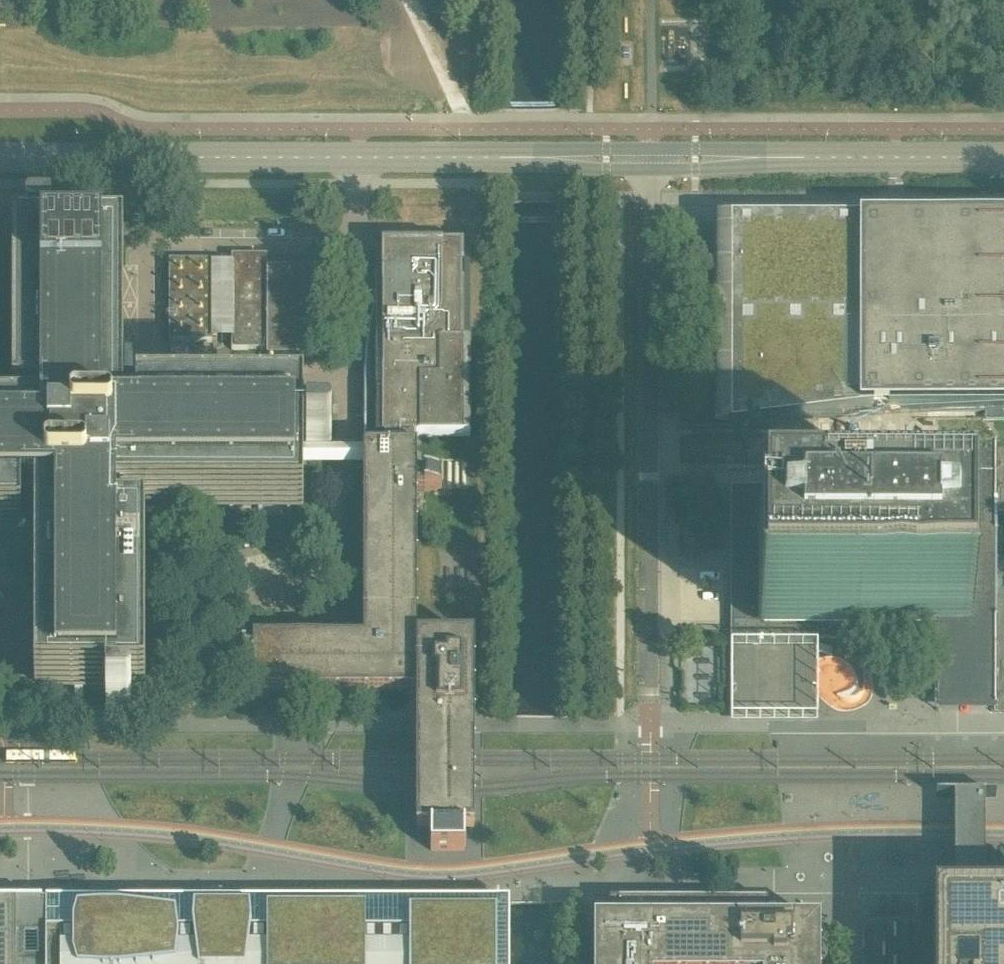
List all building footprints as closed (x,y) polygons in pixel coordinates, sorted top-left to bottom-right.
[(714,221),(714,411),(716,411),(773,411),(928,411),(979,411),(985,411),(1003,411),(1003,365),(1003,282),(901,282),(901,222),(901,221),(716,221),(714,221)] [(34,246),(53,246),(53,235),(34,235),(33,235),(31,236),(30,237),(29,238),(29,239),(29,240),(29,241),(29,243),(29,244),(30,245),(31,245),(33,246),(34,246)] [(443,244),(443,242),(415,242),(415,244),(375,244),(375,272),(374,272),(374,282),(374,286),(373,295),(373,298),(372,308),(371,317),(367,339),(366,348),(365,358),(364,367),(364,377),(364,437),(393,436),(400,436),(470,436),(470,437),(471,437),(471,343),(470,343),(470,244),(443,244)] [(40,672),(40,691),(75,691),(75,693),(83,693),(83,691),(140,692),(140,685),(155,685),(155,623),(141,623),(141,531),(136,531),(136,513),(299,513),(299,477),(303,477),(303,469),(299,469),(299,467),(299,454),(299,449),(299,437),(299,412),(136,412),(137,417),(119,417),(119,254),(109,254),(109,250),(75,250),(75,254),(18,254),(18,417),(23,417),(23,434),(0,434),(0,534),(22,534),(22,529),(31,529),(40,529),(40,672)] [(232,256),(232,264),(232,350),(267,350),(267,358),(312,358),(312,269),(267,269),(267,256),(232,256)] [(169,342),(189,342),(213,342),(213,261),(169,261),(169,342)] [(299,449),(306,449),(326,449),(327,449),(328,448),(330,447),(330,446),(331,445),(331,444),(331,443),(331,441),(330,440),(329,439),(328,438),(327,438),(326,438),(299,437),(299,449)] [(364,448),(364,449),(364,454),(364,467),(364,640),(253,640),(253,649),(228,650),(228,665),(253,665),(253,693),(416,693),(416,725),(417,758),(417,759),(417,788),(417,789),(417,798),(417,801),(417,832),(431,832),(431,851),(464,851),(464,832),(473,831),(474,799),(474,796),(474,790),(474,788),(474,759),(474,757),(474,732),(474,725),(474,720),(474,640),(416,640),(416,491),(442,491),(442,475),(416,475),(417,448),(400,448),(393,448),(364,448)] [(817,625),(938,625),(938,712),(963,712),(964,712),(994,712),(994,449),(971,449),(938,449),(938,452),(936,452),(936,454),(938,454),(938,523),(938,534),(894,534),(894,524),(808,524),(808,534),(794,534),(765,534),(764,535),(763,536),(763,537),(762,537),(762,560),(740,560),(740,647),(799,648),(799,618),(818,618),(817,625)] [(364,454),(299,454),(299,467),(364,467),(364,454)] [(740,487),(740,560),(762,560),(762,537),(763,537),(763,536),(764,535),(765,534),(794,534),(794,525),(799,525),(799,487),(740,487)] [(799,712),(799,648),(740,647),(740,712),(799,712)] [(125,700),(107,700),(106,700),(106,711),(124,711),(126,711),(127,710),(128,710),(129,709),(130,707),(130,706),(130,705),(130,704),(129,702),(128,701),(127,701),(126,700),(125,700)] [(953,803),(953,903),(983,903),(983,803),(953,803)] [(169,902),(46,902),(46,904),(30,904),(18,904),(18,902),(0,902),(0,963),(510,963),(511,903),(188,902),(188,901),(187,900),(187,898),(186,897),(184,895),(183,894),(181,894),(179,893),(178,893),(176,894),(174,894),(173,895),(171,896),(170,897),(169,899),(169,901),(169,902)] [(629,920),(736,919),(736,899),(628,900),(629,920)] [(983,903),(953,903),(921,904),(921,923),(921,961),(972,961),(972,963),(1003,963),(1003,903),(983,903)]
